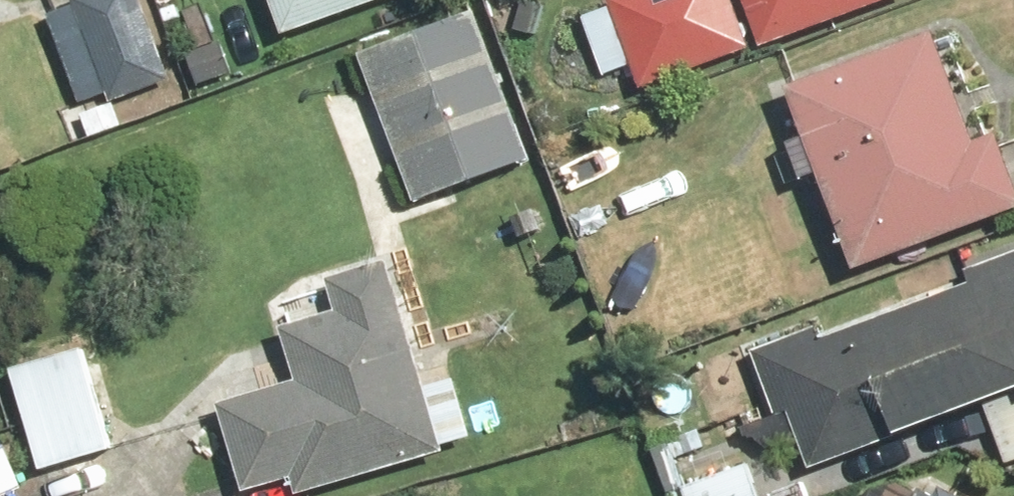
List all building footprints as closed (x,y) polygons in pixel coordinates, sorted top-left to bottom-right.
[(39,8),(85,135),(225,84),(195,4),(147,21),(140,0),(60,0),(39,8)] [(273,34),(377,0),(262,0),(273,34)] [(606,8),(583,16),(602,72),(623,65),(631,87),(884,0),(603,0),(606,8)] [(473,5),(350,50),(404,201),(528,156),(473,5)] [(780,84),(798,131),(779,138),(793,177),(811,171),(847,269),(1013,208),(1013,201),(987,129),(968,136),(929,29),(780,84)] [(295,378),(204,415),(234,487),(449,400),(388,249),(319,277),(330,303),(273,326),(295,378)] [(959,269),(964,287),(822,331),(820,322),(746,345),(769,420),(788,414),(802,461),(979,407),(996,463),(1013,457),(1013,252),(959,269)] [(77,346),(0,372),(0,374),(34,476),(112,450),(77,346)] [(903,475),(860,489),(857,495),(943,495),(903,475)]
